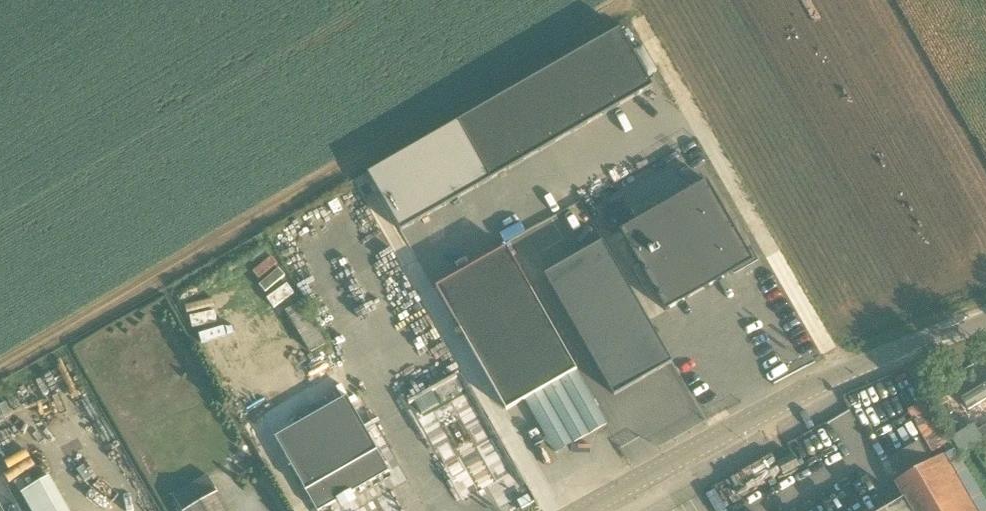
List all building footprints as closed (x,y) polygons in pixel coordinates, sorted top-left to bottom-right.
[(404,229),(406,231),(662,83),(631,28),(372,170),(404,229)] [(707,181),(620,231),(666,311),(753,262),(707,181)] [(603,241),(545,274),(614,396),(672,362),(603,241)] [(571,443),(572,444),(607,425),(586,388),(528,281),(509,246),(438,285),(458,321),(497,393),(507,411),(526,400),(545,434),(562,425),(572,442),(571,443)] [(273,435),(317,510),(320,510),(390,471),(345,394),(273,435)] [(964,409),(974,427),(985,420),(985,396),(964,409)] [(985,439),(985,425),(977,431),(983,441),(985,439)] [(945,453),(930,462),(919,443),(890,460),(901,478),(896,481),(905,498),(883,510),(978,510),(945,453)] [(47,476),(22,493),(32,510),(67,510),(47,476)] [(216,493),(184,510),(227,510),(216,493)]
